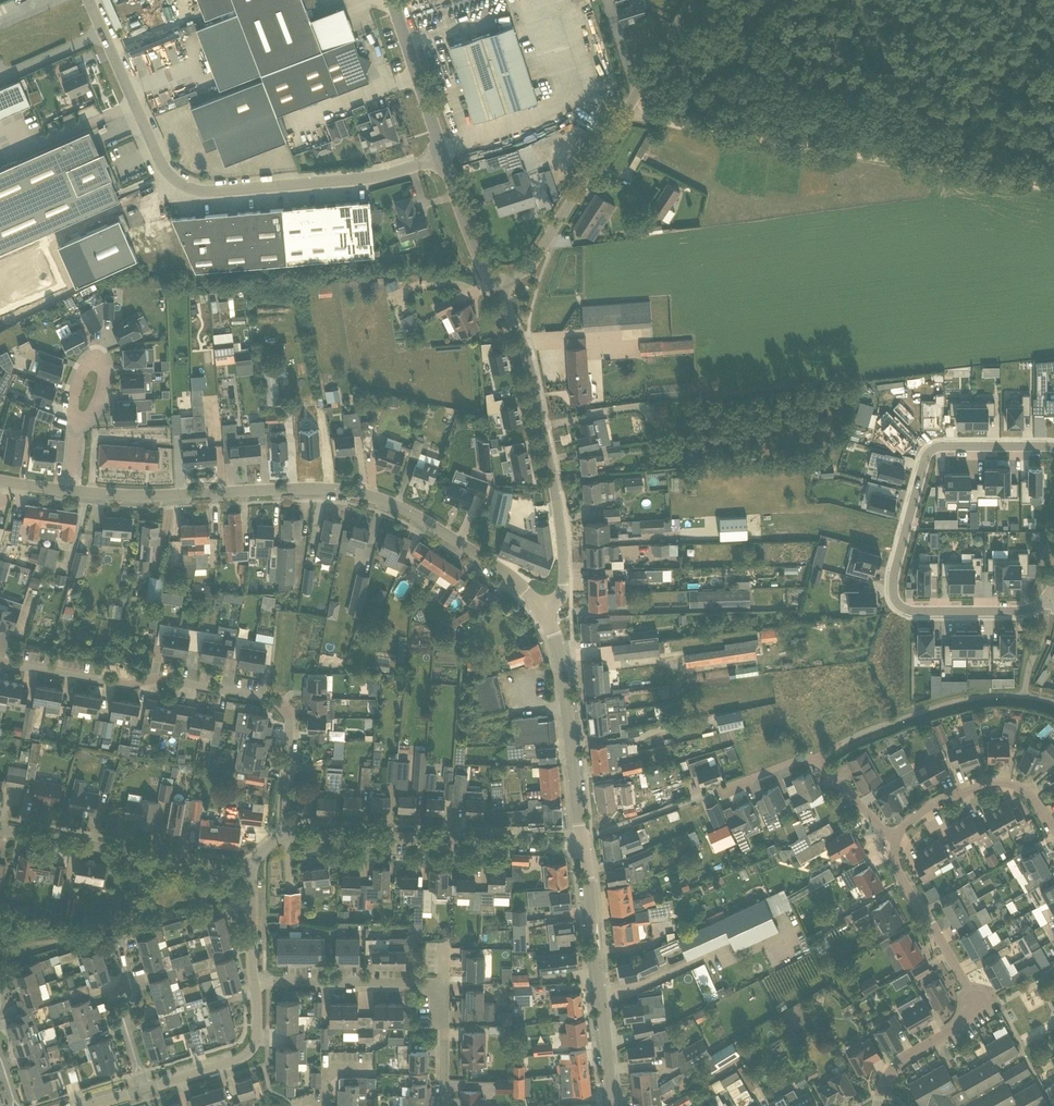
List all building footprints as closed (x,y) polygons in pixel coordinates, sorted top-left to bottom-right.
[(233,0),(198,0),(205,20),(236,8),(233,0)] [(323,50),(306,7),(315,6),(315,0),(233,0),(236,8),(238,13),(261,74),(323,50)] [(631,5),(630,0),(619,0),(616,1),(619,9),(618,9),(622,23),(636,18),(637,20),(644,18),(645,19),(647,18),(641,2),(631,5)] [(261,74),(238,13),(197,29),(220,89),(230,86),(261,74)] [(196,29),(194,22),(181,27),(184,34),(196,29)] [(450,46),(475,122),(538,101),(513,27),(450,46)] [(263,79),(277,115),(331,94),(332,96),(369,82),(365,71),(370,61),(359,56),(353,39),(323,50),(261,74),(263,79)] [(77,64),(61,71),(64,79),(62,80),(67,90),(69,89),(72,97),(91,89),(87,81),(89,80),(87,73),(82,75),(77,64)] [(225,164),(287,141),(277,115),(263,79),(191,107),(203,138),(206,137),(210,145),(217,143),(225,164)] [(20,80),(0,89),(0,118),(31,105),(20,80)] [(176,104),(198,96),(196,90),(174,98),(176,104)] [(379,149),(379,147),(399,140),(393,123),(395,122),(393,114),(391,114),(388,107),(368,113),(373,127),(359,131),(365,151),(370,149),(371,151),(379,149)] [(341,137),(335,121),(326,124),(332,140),(341,137)] [(0,170),(0,314),(65,286),(42,234),(120,199),(111,179),(113,178),(106,163),(109,162),(104,152),(100,154),(90,130),(0,170)] [(312,147),(315,156),(333,150),(330,141),(312,147)] [(517,149),(506,152),(510,163),(520,160),(517,149)] [(536,202),(530,184),(528,185),(524,170),(513,173),(517,189),(504,192),(501,183),(484,189),(487,199),(495,196),(497,201),(495,202),(496,204),(497,204),(501,214),(511,210),(510,207),(516,205),(517,208),(536,202)] [(681,191),(668,183),(650,210),(663,218),(681,191)] [(596,194),(575,227),(590,236),(598,224),(602,227),(616,206),(596,194)] [(398,229),(401,241),(420,235),(420,236),(422,237),(426,236),(427,234),(427,232),(429,232),(423,213),(417,215),(411,197),(395,202),(401,220),(398,221),(401,228),(398,229)] [(370,201),(348,203),(353,258),(375,256),(370,201)] [(331,260),(353,258),(348,203),(326,205),(331,260)] [(309,262),(331,260),(326,205),(304,207),(309,262)] [(304,207),(282,208),(287,264),(309,262),(304,207)] [(255,266),(287,264),(282,208),(250,211),(255,266)] [(250,211),(217,214),(222,269),(255,266),(250,211)] [(383,223),(382,212),(381,212),(372,212),(373,223),(383,223)] [(78,286),(96,277),(137,259),(125,231),(130,228),(126,220),(125,221),(123,217),(125,216),(123,213),(107,220),(109,224),(60,245),(78,286)] [(196,272),(222,269),(217,214),(172,218),(196,272)] [(320,285),(321,297),(333,296),(332,284),(320,285)] [(103,316),(112,316),(112,294),(104,294),(103,316)] [(101,325),(102,299),(79,312),(89,331),(101,325)] [(462,337),(479,328),(473,316),(475,316),(469,305),(454,312),(452,308),(453,308),(449,299),(435,306),(439,315),(447,311),(456,330),(458,329),(462,337)] [(228,309),(228,300),(219,301),(219,305),(223,309),(228,309)] [(650,301),(583,306),(585,330),(652,326),(650,301)] [(409,327),(410,330),(418,326),(412,314),(400,319),(405,329),(409,327)] [(119,339),(121,337),(123,342),(142,332),(134,317),(124,323),(123,321),(112,326),(119,339)] [(87,341),(79,327),(60,337),(63,345),(61,346),(65,353),(74,348),(75,349),(80,346),(80,345),(87,341)] [(235,354),(232,332),(214,334),(216,356),(235,354)] [(570,402),(587,401),(586,383),(588,383),(586,338),(567,339),(568,348),(567,348),(570,402)] [(33,359),(28,371),(58,382),(58,381),(60,382),(62,375),(61,374),(64,366),(51,362),(54,355),(33,347),(29,340),(19,345),(24,355),(33,359)] [(693,340),(640,342),(640,355),(693,352),(693,340)] [(483,360),(490,359),(492,372),(509,369),(505,349),(493,352),(491,342),(481,343),(483,360)] [(138,364),(138,371),(155,371),(155,360),(147,360),(147,348),(125,348),(125,356),(123,356),(123,363),(125,363),(125,365),(138,364)] [(236,352),(238,365),(253,363),(252,350),(236,352)] [(14,364),(7,351),(0,354),(0,363),(6,370),(11,372),(14,364)] [(1047,398),(1047,391),(1047,370),(1053,369),(1053,359),(1035,361),(1036,371),(1036,401),(1036,402),(1043,402),(1043,414),(1043,415),(1053,415),(1053,398),(1047,398)] [(264,362),(270,400),(283,398),(277,360),(264,362)] [(155,371),(138,371),(134,372),(134,376),(124,376),(124,379),(121,379),(122,389),(124,389),(124,391),(146,391),(146,381),(165,380),(164,370),(155,371)] [(34,381),(24,377),(22,384),(30,387),(28,393),(36,396),(35,399),(43,402),(44,399),(50,401),(51,399),(53,400),(56,391),(54,391),(54,389),(34,382),(34,381)] [(5,395),(9,384),(0,381),(0,393),(5,395)] [(193,403),(194,414),(205,413),(203,389),(193,390),(193,403)] [(326,392),(328,402),(332,402),(333,407),(339,405),(338,402),(341,401),(339,389),(326,392)] [(517,392),(507,393),(509,405),(519,404),(517,392)] [(389,395),(388,402),(399,405),(401,397),(389,395)] [(115,423),(115,424),(138,423),(138,410),(153,409),(153,398),(133,399),(133,406),(116,407),(117,413),(115,413),(115,415),(113,415),(113,423),(115,423)] [(504,426),(521,423),(517,404),(504,406),(503,398),(487,401),(488,414),(498,412),(498,413),(502,412),(504,426)] [(972,428),(972,401),(950,401),(950,415),(957,415),(957,426),(962,426),(962,428),(972,428)] [(995,401),(972,401),(972,428),(982,428),(982,426),(987,426),(987,415),(995,415),(995,401)] [(1007,401),(1007,426),(1008,426),(1008,428),(1018,428),(1018,426),(1023,426),(1023,415),(1030,415),(1030,401),(1007,401)] [(874,406),(861,402),(855,422),(868,426),(874,406)] [(666,404),(650,407),(648,408),(650,417),(656,416),(657,419),(668,416),(666,404)] [(52,423),(55,414),(40,408),(37,417),(52,423)] [(265,412),(265,423),(284,422),(283,411),(265,412)] [(362,434),(361,430),(358,412),(343,414),(344,424),(347,424),(348,435),(336,436),(337,453),(339,452),(339,455),(347,454),(346,452),(355,451),(353,435),(362,434)] [(184,466),(201,465),(197,431),(195,431),(195,426),(182,427),(180,414),(172,414),(173,434),(186,433),(186,440),(183,440),(184,448),(183,448),(185,466),(184,466)] [(26,415),(23,432),(32,433),(35,416),(26,415)] [(261,459),(260,444),(266,443),(264,421),(251,422),(251,433),(243,433),(245,445),(246,460),(261,459)] [(592,421),(581,423),(583,436),(578,437),(581,450),(597,445),(595,434),(592,421)] [(246,460),(245,445),(243,433),(237,434),(236,423),(223,425),(224,447),(230,446),(232,462),(246,460)] [(207,425),(195,426),(195,431),(197,431),(201,465),(217,463),(215,445),(209,446),(207,425)] [(850,439),(857,441),(861,427),(854,425),(850,439)] [(371,428),(361,430),(362,434),(364,451),(374,450),(371,428)] [(302,455),(302,456),(322,455),(322,454),(321,454),(319,430),(320,430),(320,429),(300,430),(300,431),(301,431),(303,455),(302,455)] [(271,431),(273,458),(288,457),(286,430),(271,431)] [(9,435),(5,458),(9,459),(9,461),(17,462),(18,460),(22,461),(26,438),(9,435)] [(490,439),(492,447),(499,445),(497,438),(490,439)] [(409,456),(418,459),(424,442),(415,439),(412,448),(409,456)] [(697,446),(705,458),(714,452),(706,440),(697,446)] [(412,448),(401,445),(400,450),(382,444),(376,462),(390,467),(389,469),(398,472),(403,458),(408,460),(409,456),(412,448)] [(100,445),(99,464),(158,468),(159,451),(143,450),(144,448),(100,445)] [(622,455),(621,445),(608,447),(609,456),(622,455)] [(63,460),(65,447),(57,446),(57,449),(35,447),(33,464),(56,466),(56,459),(63,460)] [(491,472),(490,452),(479,448),(481,467),(480,467),(480,468),(491,472)] [(531,475),(527,450),(511,453),(515,478),(531,475)] [(900,482),(904,467),(892,464),(894,456),(872,450),(868,465),(881,469),(879,476),(900,482)] [(581,456),(583,473),(596,472),(595,463),(605,462),(605,454),(581,456)] [(432,484),(439,465),(438,465),(438,464),(427,460),(425,465),(417,462),(410,482),(424,487),(426,481),(432,484)] [(821,467),(822,476),(833,476),(833,466),(821,467)] [(997,497),(998,469),(985,469),(985,483),(977,483),(977,487),(978,487),(978,497),(997,497)] [(1018,497),(1018,483),(1010,483),(1010,469),(998,469),(997,497),(1018,497)] [(1042,497),(1042,485),(1044,485),(1044,477),(1042,477),(1042,469),(1029,469),(1029,479),(1021,479),(1021,502),(1031,502),(1031,497),(1042,497)] [(957,502),(957,473),(945,473),(945,484),(937,484),(937,507),(947,507),(947,502),(957,502)] [(978,487),(977,487),(970,487),(970,474),(957,473),(957,502),(957,507),(970,507),(970,502),(978,502),(978,497),(978,487)] [(448,493),(445,501),(468,509),(473,493),(484,497),(489,482),(472,476),(468,487),(453,481),(450,488),(448,488),(447,493),(448,493)] [(642,476),(624,478),(625,490),(643,489),(642,476)] [(584,482),(585,500),(614,498),(612,479),(584,482)] [(893,503),(894,498),(886,496),(889,487),(869,481),(865,493),(871,495),(868,508),(891,514),(895,503),(893,503)] [(505,522),(513,492),(496,488),(488,518),(505,522)] [(43,537),(48,507),(26,504),(23,519),(23,523),(30,524),(28,537),(40,539),(40,537),(43,537)] [(43,537),(55,539),(60,509),(48,507),(43,537)] [(604,509),(605,522),(609,521),(620,520),(619,508),(604,509)] [(56,539),(57,528),(63,529),(61,538),(73,540),(74,531),(75,531),(78,512),(60,509),(55,539),(56,539)] [(226,524),(228,551),(243,550),(241,512),(229,513),(230,524),(226,524)] [(105,516),(103,531),(95,530),(94,543),(110,545),(111,535),(131,536),(132,519),(105,516)] [(748,538),(747,517),(719,518),(720,540),(748,538)] [(21,522),(23,523),(23,519),(14,518),(10,543),(18,544),(21,522)] [(278,552),(277,567),(277,574),(276,581),(295,583),(297,545),(294,545),(294,537),(301,537),(300,518),(285,518),(286,524),(283,524),(283,545),(279,545),(278,552)] [(326,537),(324,543),(322,543),(317,566),(331,569),(334,556),(332,556),(336,539),(336,540),(341,521),(326,518),(322,536),(326,537)] [(672,518),(641,519),(641,531),(664,531),(664,530),(672,530),(672,518)] [(505,538),(498,554),(547,574),(554,557),(549,519),(537,521),(541,552),(505,538)] [(609,521),(605,522),(586,523),(587,540),(618,538),(618,531),(610,532),(609,521)] [(209,523),(196,524),(198,564),(197,564),(197,568),(208,568),(208,552),(206,552),(206,540),(210,540),(210,530),(210,528),(209,523)] [(142,543),(141,559),(150,560),(153,561),(155,544),(159,544),(160,535),(158,535),(159,525),(144,524),(142,543)] [(198,564),(196,524),(181,524),(182,529),(181,529),(181,532),(182,532),(183,541),(188,541),(188,545),(189,553),(183,553),(184,575),(195,575),(196,571),(197,568),(197,564),(198,564)] [(260,556),(271,557),(271,552),(273,552),(274,526),(258,525),(257,538),(250,537),(249,556),(260,556)] [(364,546),(370,530),(354,525),(352,532),(344,529),(340,551),(346,552),(347,550),(354,552),(357,543),(364,546)] [(403,561),(406,553),(399,550),(404,539),(387,532),(380,550),(388,554),(384,563),(399,569),(403,561)] [(436,581),(449,561),(419,542),(411,554),(421,560),(416,568),(436,581)] [(678,544),(653,544),(654,556),(678,555),(678,544)] [(59,550),(41,545),(37,562),(55,567),(59,550)] [(619,558),(617,545),(588,546),(588,564),(603,563),(602,554),(609,554),(610,558),(619,558)] [(881,554),(859,548),(856,559),(850,557),(846,571),(868,577),(870,570),(874,572),(875,565),(878,566),(881,554)] [(70,573),(83,576),(89,554),(76,551),(70,573)] [(273,552),(271,552),(271,557),(270,567),(277,567),(278,552),(273,552)] [(1035,562),(1028,562),(1028,552),(1018,552),(1018,557),(1008,557),(1008,585),(1020,585),(1020,575),(1028,575),(1035,575),(1035,562)] [(982,578),(982,556),(971,556),(971,561),(962,561),(962,589),(974,589),(974,578),(982,578)] [(1008,585),(1008,557),(988,557),(988,571),(995,571),(995,585),(1008,585)] [(814,558),(812,565),(821,567),(823,561),(814,558)] [(148,570),(150,560),(141,559),(135,559),(135,564),(134,569),(148,570)] [(449,561),(436,581),(447,588),(440,600),(448,605),(458,590),(452,586),(463,570),(449,561)] [(930,589),(930,575),(938,575),(938,561),(917,561),(917,573),(915,573),(915,581),(917,581),(917,589),(930,589)] [(962,589),(962,561),(941,561),(941,575),(949,575),(949,589),(962,589)] [(5,579),(9,567),(0,565),(0,578),(5,579)] [(388,565),(386,570),(396,575),(398,569),(388,565)] [(812,574),(820,576),(822,570),(814,567),(812,574)] [(305,568),(302,590),(312,591),(315,569),(305,568)] [(646,582),(646,570),(630,571),(630,583),(646,582)] [(358,574),(349,611),(360,614),(369,577),(358,574)] [(147,602),(161,604),(164,578),(150,576),(147,602)] [(607,588),(607,576),(589,576),(589,592),(626,592),(626,591),(629,591),(629,580),(625,580),(625,579),(617,580),(617,585),(612,585),(612,588),(607,588)] [(488,587),(474,578),(462,596),(476,605),(477,604),(483,608),(499,598),(486,590),(488,587)] [(875,610),(876,592),(858,592),(858,583),(845,583),(845,593),(849,593),(849,610),(875,610)] [(698,591),(698,606),(750,606),(750,590),(746,590),(698,591)] [(174,593),(165,592),(163,601),(173,603),(174,593)] [(626,604),(626,592),(589,592),(589,608),(608,608),(608,607),(617,607),(617,604),(626,604)] [(235,593),(234,602),(242,603),(244,595),(235,593)] [(0,627),(1,626),(5,627),(4,628),(5,629),(7,626),(14,628),(21,609),(10,605),(12,599),(0,595),(0,627)] [(122,618),(124,602),(127,602),(127,597),(120,596),(119,604),(110,603),(108,617),(122,618)] [(330,599),(327,617),(337,619),(340,601),(330,599)] [(66,605),(63,615),(72,617),(74,609),(70,608),(70,607),(66,605)] [(613,637),(611,619),(581,622),(583,640),(600,637),(600,638),(613,637)] [(174,655),(179,626),(160,623),(159,631),(165,632),(162,650),(166,651),(166,654),(174,655)] [(195,650),(198,629),(179,626),(174,655),(182,657),(183,654),(187,655),(188,649),(195,650)] [(212,662),(217,633),(198,629),(195,650),(201,651),(200,657),(205,658),(204,661),(212,662)] [(630,632),(631,642),(658,639),(657,629),(630,632)] [(761,630),(762,642),(778,640),(776,629),(761,630)] [(941,644),(933,644),(933,633),(928,633),(928,631),(920,631),(920,633),(918,633),(918,658),(941,658),(941,644)] [(967,658),(967,631),(957,631),(957,633),(952,633),(952,644),(944,644),(944,665),(953,665),(953,658),(967,658)] [(982,644),(982,633),(977,633),(977,631),(967,631),(967,658),(989,658),(989,644),(982,644)] [(1016,658),(1016,633),(1014,633),(1014,631),(1005,631),(1005,633),(1000,633),(1000,644),(992,644),(992,658),(1016,658)] [(237,636),(217,633),(212,662),(220,664),(221,661),(225,662),(226,656),(233,657),(237,636)] [(250,669),(256,640),(237,636),(233,657),(239,658),(238,664),(243,665),(242,668),(250,669)] [(658,639),(631,642),(613,645),(615,660),(660,654),(658,639)] [(273,643),(256,640),(250,669),(258,670),(259,668),(263,669),(265,662),(271,664),(273,643)] [(399,641),(397,655),(405,655),(407,642),(399,641)] [(510,664),(525,660),(526,663),(543,658),(537,642),(521,648),(506,653),(510,664)] [(720,649),(722,662),(756,657),(755,645),(725,649),(720,649)] [(687,668),(712,664),(711,651),(685,654),(687,668)] [(601,659),(584,661),(586,693),(610,690),(609,677),(608,668),(602,669),(601,659)] [(481,673),(481,660),(468,660),(468,673),(481,673)] [(376,669),(389,671),(390,664),(377,662),(376,669)] [(759,667),(736,668),(736,675),(760,674),(759,667)] [(506,709),(498,673),(473,678),(481,714),(506,709)] [(1040,675),(1037,681),(1042,684),(1046,678),(1040,675)] [(237,677),(237,686),(253,687),(253,678),(237,677)] [(327,690),(328,678),(308,677),(308,685),(304,685),(304,697),(332,698),(333,691),(327,690)] [(370,683),(373,686),(378,686),(378,678),(370,678),(370,683)] [(967,678),(967,687),(976,687),(976,678),(967,678)] [(1001,686),(1001,678),(992,678),(993,686),(1001,686)] [(1,699),(8,700),(11,681),(0,679),(0,703),(1,699)] [(13,708),(25,711),(29,690),(22,689),(23,683),(11,681),(8,700),(14,702),(13,708)] [(50,688),(36,685),(32,705),(39,706),(40,701),(47,702),(50,688)] [(941,694),(941,686),(932,686),(932,697),(941,694)] [(63,690),(50,688),(47,702),(53,703),(52,709),(59,710),(63,690)] [(88,694),(75,692),(71,712),(79,714),(80,709),(86,710),(88,694)] [(102,697),(88,694),(86,710),(92,711),(91,716),(98,717),(102,697)] [(614,704),(620,703),(619,695),(586,699),(588,714),(618,710),(618,709),(615,710),(614,704)] [(310,711),(309,716),(332,717),(332,711),(327,711),(328,698),(332,698),(304,697),(304,703),(309,703),(309,711),(310,711)] [(162,726),(165,707),(157,705),(158,700),(147,698),(143,723),(162,726)] [(124,717),(127,701),(113,699),(109,719),(117,720),(117,716),(124,717)] [(127,701),(124,717),(123,724),(130,725),(131,723),(136,724),(140,704),(127,701)] [(162,726),(182,729),(186,705),(175,703),(174,708),(165,707),(162,726)] [(201,733),(204,714),(196,712),(197,707),(186,705),(182,729),(201,733)] [(660,706),(662,719),(673,717),(672,705),(660,706)] [(27,707),(21,736),(30,738),(35,708),(27,707)] [(744,726),(741,709),(716,715),(720,732),(744,726)] [(213,715),(204,714),(201,733),(213,735),(215,725),(222,726),(225,712),(214,710),(213,715)] [(619,710),(618,710),(588,714),(590,734),(621,730),(619,710)] [(237,722),(235,730),(270,736),(272,726),(267,725),(268,716),(249,713),(247,724),(237,722)] [(62,727),(70,728),(72,715),(65,714),(62,727)] [(525,742),(556,740),(554,720),(549,720),(547,720),(547,715),(541,716),(541,715),(513,718),(515,744),(515,746),(524,746),(525,746),(525,742)] [(979,724),(983,719),(978,715),(974,720),(979,724)] [(333,717),(332,717),(308,716),(308,726),(312,726),(311,739),(329,739),(329,730),(333,730),(333,717)] [(101,734),(103,720),(96,718),(94,732),(101,734)] [(460,729),(473,726),(471,718),(458,721),(460,729)] [(101,736),(111,738),(114,721),(103,720),(101,734),(101,736)] [(996,761),(996,763),(1002,763),(1002,761),(1009,761),(1009,743),(1013,743),(1017,723),(1005,720),(1002,737),(1000,737),(1000,741),(987,742),(987,761),(996,761)] [(941,722),(934,725),(941,742),(948,739),(941,722)] [(132,739),(140,740),(142,728),(134,726),(132,739)] [(274,737),(270,736),(235,730),(234,734),(239,741),(237,749),(239,749),(238,750),(246,752),(265,755),(267,747),(272,747),(274,737)] [(934,730),(926,734),(932,747),(941,744),(934,730)] [(344,755),(345,741),(335,741),(334,754),(344,755)] [(28,763),(26,776),(25,780),(34,781),(41,743),(32,742),(28,763)] [(591,745),(593,758),(606,757),(616,756),(619,756),(628,753),(627,743),(620,743),(620,742),(591,745)] [(1026,749),(1018,765),(1034,772),(1041,757),(1043,755),(1051,764),(1053,762),(1053,746),(1050,742),(1037,754),(1026,749)] [(557,759),(556,746),(524,748),(524,746),(515,746),(515,744),(507,745),(508,758),(531,756),(531,761),(557,759)] [(966,768),(980,764),(973,744),(965,747),(964,744),(948,749),(953,767),(964,763),(966,768)] [(456,745),(455,763),(465,763),(466,746),(456,745)] [(238,750),(236,762),(246,764),(244,771),(267,775),(269,765),(264,764),(265,755),(246,752),(238,750)] [(382,751),(374,750),(373,765),(381,765),(382,751)] [(865,751),(848,761),(855,774),(853,775),(862,791),(879,781),(871,768),(873,767),(865,751)] [(916,768),(915,767),(914,768),(924,786),(937,779),(938,781),(949,775),(938,755),(927,761),(929,764),(916,771),(915,768),(916,768)] [(594,771),(617,769),(617,762),(616,756),(606,757),(593,758),(594,771)] [(706,758),(707,757),(707,756),(689,763),(693,776),(697,774),(702,787),(724,779),(718,763),(709,766),(706,758)] [(336,792),(341,792),(341,787),(342,787),(343,767),(343,758),(328,757),(327,766),(325,792),(326,792),(326,797),(318,797),(317,813),(335,814),(336,792)] [(360,789),(370,789),(370,781),(372,759),(367,759),(367,761),(364,761),(363,766),(362,766),(360,789)] [(645,770),(642,759),(621,764),(623,775),(645,770)] [(387,782),(396,782),(397,782),(398,760),(388,760),(387,782)] [(416,811),(417,796),(407,795),(407,787),(408,788),(409,763),(403,762),(403,761),(398,760),(397,782),(396,782),(396,787),(400,787),(400,795),(399,795),(398,810),(416,811)] [(557,764),(541,766),(543,795),(560,794),(557,764)] [(454,766),(445,765),(443,781),(445,781),(452,782),(454,766)] [(525,765),(517,766),(518,777),(526,776),(525,765)] [(415,766),(413,788),(424,789),(425,773),(425,767),(415,766)] [(453,806),(467,806),(466,814),(483,816),(484,799),(465,798),(466,774),(467,767),(456,766),(454,798),(453,806)] [(116,770),(105,767),(100,788),(110,791),(116,770)] [(648,781),(663,778),(661,768),(646,772),(648,781)] [(23,788),(25,780),(26,776),(8,772),(6,784),(23,788)] [(444,813),(445,798),(445,789),(435,788),(436,773),(425,773),(424,789),(428,789),(428,797),(427,812),(444,813)] [(792,779),(798,793),(790,797),(801,822),(815,816),(808,799),(822,793),(818,783),(815,784),(810,773),(804,776),(803,775),(792,779)] [(902,806),(902,805),(908,801),(902,790),(906,788),(899,776),(883,785),(887,792),(876,798),(886,815),(902,806)] [(88,813),(96,814),(100,793),(84,790),(86,781),(75,779),(73,788),(70,801),(69,802),(68,806),(69,808),(69,809),(82,812),(81,813),(82,813),(83,812),(87,813),(86,814),(87,814),(88,813)] [(493,808),(504,807),(502,779),(491,780),(493,808)] [(58,804),(62,784),(37,780),(33,799),(34,799),(34,798),(49,801),(49,802),(58,804)] [(370,781),(370,789),(369,796),(373,796),(372,808),(390,809),(391,797),(385,796),(385,790),(381,789),(381,782),(370,781)] [(174,784),(161,782),(158,798),(171,800),(174,784)] [(595,784),(598,809),(615,808),(615,804),(621,803),(619,785),(613,785),(613,782),(595,784)] [(763,794),(764,798),(757,801),(766,824),(779,818),(776,812),(779,810),(778,807),(786,804),(778,785),(764,791),(765,793),(763,794)] [(345,795),(344,810),(361,811),(362,796),(353,796),(354,788),(342,787),(341,787),(341,792),(346,793),(345,795)] [(142,795),(129,792),(125,817),(138,819),(137,824),(154,827),(159,802),(141,799),(142,795)] [(168,829),(180,831),(182,819),(189,820),(189,818),(191,799),(184,798),(184,796),(182,793),(178,793),(175,795),(174,799),(172,799),(168,829)] [(527,808),(527,810),(527,814),(561,812),(560,797),(543,799),(543,800),(536,801),(536,799),(538,799),(538,798),(528,799),(528,800),(530,800),(530,807),(527,808)] [(191,799),(189,818),(199,819),(201,800),(192,798),(191,799)] [(1008,801),(996,808),(1007,826),(1012,835),(1018,832),(1017,829),(1028,823),(1018,806),(1012,809),(1008,801)] [(734,834),(760,822),(751,802),(735,809),(737,814),(728,819),(734,834)] [(722,815),(717,803),(706,808),(712,820),(722,815)] [(995,833),(1007,826),(996,808),(985,814),(995,833)] [(527,810),(513,811),(514,824),(528,824),(528,821),(545,820),(545,828),(563,826),(561,812),(527,814),(527,810)] [(219,826),(217,845),(238,848),(241,828),(236,828),(238,814),(227,812),(225,826),(219,826)] [(970,814),(959,821),(969,839),(975,836),(979,842),(984,839),(987,845),(993,842),(983,824),(977,827),(970,814)] [(215,820),(202,819),(199,843),(217,845),(219,826),(214,825),(215,820)] [(969,839),(959,821),(947,827),(954,840),(948,843),(956,855),(966,849),(963,843),(969,839)] [(715,850),(735,841),(727,824),(708,833),(715,850)] [(646,827),(639,828),(642,841),(648,840),(646,827)] [(622,850),(641,843),(636,829),(620,835),(602,837),(605,857),(623,855),(622,850)] [(849,830),(826,843),(833,856),(844,850),(851,861),(865,854),(858,842),(856,843),(849,830)] [(814,833),(808,833),(807,835),(810,840),(812,844),(818,841),(821,839),(816,832),(814,833)] [(745,837),(737,840),(743,852),(751,849),(745,837)] [(999,839),(993,842),(1000,854),(1006,850),(999,839)] [(796,854),(812,844),(810,840),(799,846),(798,844),(792,848),(796,854)] [(939,840),(928,846),(938,865),(950,858),(939,840)] [(801,863),(823,850),(818,841),(812,844),(796,854),(801,863)] [(938,865),(928,846),(917,853),(921,861),(915,864),(924,881),(936,875),(932,868),(938,865)] [(650,847),(626,857),(630,867),(654,856),(650,847)] [(1016,876),(1023,872),(1044,860),(1048,859),(1043,850),(1040,852),(1039,849),(1028,855),(1025,850),(1006,860),(1015,876),(1016,876)] [(984,857),(990,867),(999,862),(994,852),(984,857)] [(528,862),(528,854),(513,853),(512,865),(521,865),(521,862),(528,862)] [(20,854),(17,875),(34,879),(35,871),(47,873),(45,880),(53,882),(63,884),(66,867),(56,865),(56,866),(50,865),(51,861),(44,859),(44,860),(37,859),(38,857),(20,854)] [(743,858),(737,861),(739,867),(746,864),(743,858)] [(80,860),(76,879),(102,883),(106,865),(80,860)] [(719,860),(703,866),(708,878),(723,872),(719,860)] [(1028,890),(1043,882),(1049,879),(1046,873),(1050,870),(1044,860),(1023,872),(1028,882),(1025,884),(1028,890)] [(566,863),(544,864),(546,886),(568,884),(566,863)] [(842,873),(845,880),(844,880),(849,889),(857,884),(860,888),(862,887),(867,895),(883,886),(877,875),(875,876),(870,865),(856,873),(853,867),(842,873)] [(331,884),(329,866),(311,868),(311,869),(302,870),(304,885),(305,885),(306,893),(316,892),(315,883),(320,883),(321,885),(331,884)] [(366,884),(366,894),(366,908),(372,908),(373,902),(371,902),(371,899),(380,900),(380,885),(389,886),(390,867),(374,866),(373,884),(366,884)] [(646,878),(645,870),(635,871),(635,874),(626,875),(625,866),(615,867),(615,869),(606,871),(608,883),(609,883),(610,887),(628,885),(646,878)] [(431,868),(430,888),(424,887),(423,904),(423,913),(431,913),(432,892),(437,892),(437,897),(447,898),(447,894),(452,894),(452,893),(457,893),(457,884),(447,884),(448,869),(431,868)] [(470,895),(469,909),(493,910),(494,896),(504,896),(511,896),(511,888),(505,888),(505,870),(489,870),(489,887),(489,890),(475,890),(475,878),(458,878),(457,884),(457,893),(457,894),(470,895)] [(812,879),(815,884),(817,887),(833,878),(829,870),(812,879)] [(973,870),(967,873),(970,879),(976,876),(973,870)] [(985,885),(992,881),(987,873),(980,876),(985,885)] [(360,884),(360,875),(343,874),(342,891),(351,891),(351,897),(357,898),(357,908),(366,908),(366,894),(366,884),(360,884)] [(418,887),(418,877),(401,876),(400,891),(409,891),(409,903),(423,904),(424,887),(418,887)] [(542,886),(541,876),(530,877),(530,886),(542,886)] [(525,877),(514,877),(514,888),(525,888),(525,877)] [(1028,890),(1028,891),(1037,906),(1046,901),(1053,897),(1053,883),(1046,887),(1043,882),(1028,890)] [(628,885),(610,887),(610,888),(608,888),(613,914),(632,911),(628,885)] [(942,904),(948,915),(971,901),(962,885),(949,892),(952,898),(942,904)] [(571,906),(569,892),(561,893),(560,888),(553,889),(553,888),(527,890),(527,891),(533,890),(535,902),(552,900),(554,911),(563,910),(562,907),(571,906)] [(936,900),(929,889),(924,892),(930,903),(936,900)] [(285,921),(286,921),(300,922),(301,893),(286,893),(285,914),(285,921)] [(641,899),(645,908),(655,904),(652,895),(641,899)] [(1041,910),(1048,922),(1053,918),(1053,897),(1046,901),(1049,906),(1041,910)] [(647,908),(648,911),(649,922),(670,920),(668,909),(674,908),(673,899),(661,900),(661,903),(656,903),(656,907),(647,908)] [(778,930),(764,899),(679,937),(678,937),(688,959),(731,939),(736,949),(778,930)] [(858,922),(867,917),(877,935),(884,931),(901,922),(888,900),(871,909),(872,910),(868,912),(864,905),(852,912),(858,922)] [(985,906),(976,911),(971,901),(948,915),(954,925),(964,919),(967,925),(989,913),(985,906)] [(839,906),(829,909),(832,920),(842,917),(839,906)] [(513,918),(513,922),(526,922),(526,910),(513,910),(513,918)] [(211,934),(229,929),(224,915),(214,917),(212,911),(191,917),(195,930),(209,926),(211,934)] [(616,942),(640,939),(638,923),(649,922),(648,911),(636,913),(636,920),(614,923),(616,942)] [(992,932),(987,922),(992,919),(989,913),(967,925),(970,930),(960,936),(966,947),(992,932)] [(176,929),(182,927),(180,920),(172,923),(173,927),(176,929)] [(572,920),(556,922),(548,923),(548,931),(557,930),(558,946),(570,944),(569,937),(574,937),(572,920)] [(527,935),(526,922),(513,922),(514,936),(527,935)] [(423,923),(411,923),(410,934),(410,941),(411,941),(422,941),(423,923)] [(138,939),(143,953),(160,948),(158,941),(165,939),(161,925),(147,930),(149,936),(138,939)] [(233,943),(229,929),(211,934),(213,941),(205,943),(210,957),(224,952),(222,946),(233,943)] [(982,951),(985,957),(991,954),(1007,945),(1007,944),(1004,940),(1004,938),(1001,940),(996,930),(992,932),(966,947),(972,957),(982,951)] [(678,932),(667,933),(668,942),(678,937),(679,937),(678,932)] [(1024,953),(1039,947),(1033,932),(1018,938),(1024,953)] [(896,970),(904,965),(904,966),(923,956),(918,947),(916,948),(907,933),(892,941),(889,936),(879,941),(896,970)] [(405,966),(405,950),(411,950),(411,941),(410,941),(410,934),(409,934),(406,937),(390,937),(390,942),(390,950),(390,966),(405,966)] [(315,956),(315,961),(325,962),(325,937),(278,936),(277,961),(287,961),(287,958),(292,959),(292,961),(311,961),(311,956),(315,956)] [(346,959),(350,959),(350,962),(360,962),(360,938),(336,937),(336,962),(345,962),(346,959)] [(365,954),(374,954),(374,966),(390,966),(390,950),(390,942),(382,942),(382,938),(365,938),(365,954)] [(1005,967),(999,957),(1011,951),(1007,945),(991,954),(985,957),(989,962),(983,965),(989,976),(1005,967)] [(646,957),(638,961),(619,964),(621,980),(639,976),(638,974),(659,965),(658,963),(665,960),(658,946),(644,953),(646,957)] [(162,956),(160,948),(143,953),(147,968),(157,965),(159,971),(174,967),(170,953),(162,956)] [(477,955),(477,949),(463,948),(463,962),(468,962),(467,977),(484,977),(484,955),(477,955)] [(76,949),(59,955),(62,963),(79,958),(76,949)] [(87,969),(88,970),(106,964),(101,949),(83,955),(85,963),(80,964),(82,971),(87,969)] [(237,971),(233,957),(226,959),(224,952),(210,957),(193,962),(195,971),(209,967),(210,971),(218,969),(220,976),(237,971)] [(576,952),(538,956),(540,972),(569,969),(569,967),(578,966),(576,952)] [(180,956),(182,965),(192,962),(190,953),(180,956)] [(61,963),(59,955),(51,958),(53,965),(61,963)] [(1042,967),(1049,963),(1045,955),(1037,960),(1042,967)] [(36,977),(34,971),(43,968),(40,961),(24,966),(27,972),(16,975),(21,990),(38,984),(45,982),(43,975),(36,977)] [(918,978),(930,971),(925,961),(912,968),(918,978)] [(1009,986),(1033,972),(1029,964),(1018,971),(1013,962),(1005,967),(989,976),(995,986),(1005,980),(1009,986)] [(110,978),(106,964),(88,970),(92,984),(110,978)] [(170,983),(178,981),(174,967),(159,971),(161,978),(151,981),(155,995),(172,990),(170,983)] [(511,983),(511,968),(502,968),(502,982),(511,983)] [(242,986),(237,971),(220,976),(222,984),(214,986),(218,1000),(233,995),(231,989),(242,986)] [(512,986),(513,986),(529,985),(528,974),(512,975),(512,986)] [(858,984),(864,994),(879,986),(873,975),(858,984)] [(932,998),(930,999),(934,1008),(950,999),(945,992),(946,991),(939,978),(925,986),(932,998)] [(72,997),(90,992),(87,983),(69,989),(72,997)] [(20,1005),(22,1013),(32,1009),(38,1008),(36,1001),(43,999),(38,984),(21,990),(25,1004),(20,1005)] [(532,985),(529,985),(513,986),(514,1002),(533,1001),(532,985)] [(169,1007),(171,1013),(178,1011),(186,1009),(184,1003),(186,1002),(182,987),(172,990),(155,995),(159,1010),(169,1007)] [(462,1018),(494,1018),(494,1002),(484,1002),(484,989),(467,989),(467,1002),(462,1002),(462,1018)] [(582,1012),(580,992),(567,993),(567,995),(552,996),(553,1005),(569,1004),(570,1014),(582,1012)] [(655,1012),(653,994),(638,996),(639,1003),(623,1005),(625,1020),(644,1018),(643,1013),(655,1012)] [(903,1014),(912,1031),(926,1023),(925,1020),(933,1016),(920,994),(896,1007),(901,1015),(903,1014)] [(55,1003),(58,1012),(73,1007),(77,1019),(100,1013),(98,1006),(92,1008),(89,999),(73,1004),(72,998),(55,1003)] [(217,1007),(215,1001),(201,1005),(207,1025),(232,1018),(228,1004),(217,1007)] [(278,1001),(277,1014),(299,1015),(299,1001),(278,1001)] [(321,1027),(321,1041),(329,1041),(329,1034),(332,1034),(338,1030),(344,1030),(344,1003),(330,1003),(330,1024),(328,1024),(328,1027),(321,1027)] [(366,1042),(366,1027),(358,1027),(358,1003),(344,1003),(344,1030),(344,1032),(359,1032),(358,1042),(366,1042)] [(375,1003),(374,1025),(388,1025),(389,1004),(375,1003)] [(846,1014),(854,1009),(850,1003),(842,1008),(846,1014)] [(399,1025),(399,1029),(411,1029),(411,1012),(403,1012),(403,1004),(389,1004),(388,1025),(399,1025)] [(39,1030),(36,1022),(32,1009),(22,1013),(18,1014),(20,1021),(7,1025),(9,1031),(11,1030),(14,1038),(39,1030)] [(142,1029),(147,1043),(164,1038),(162,1031),(182,1025),(178,1011),(171,1013),(151,1019),(153,1026),(142,1029)] [(100,1013),(77,1019),(80,1030),(66,1034),(69,1044),(84,1039),(82,1033),(99,1028),(96,1019),(101,1017),(100,1013)] [(299,1015),(277,1014),(277,1029),(299,1029),(299,1031),(290,1031),(290,1038),(305,1038),(305,1032),(304,1032),(304,1023),(299,1023),(299,1015)] [(883,1050),(885,1049),(886,1051),(901,1042),(896,1033),(902,1029),(894,1014),(874,1026),(876,1031),(875,1032),(881,1042),(879,1043),(883,1050)] [(232,1018),(207,1025),(211,1040),(225,1036),(231,1034),(236,1032),(232,1018)] [(585,1020),(568,1021),(569,1032),(561,1033),(563,1044),(587,1042),(585,1020)] [(652,1032),(650,1022),(633,1026),(635,1035),(652,1032)] [(198,1028),(191,1030),(195,1044),(202,1042),(198,1028)] [(45,1051),(42,1040),(44,1039),(42,1031),(39,1032),(39,1030),(14,1038),(16,1046),(14,1047),(16,1054),(29,1049),(31,1055),(28,1056),(28,1057),(45,1051)] [(195,1044),(191,1030),(184,1032),(188,1047),(195,1044)] [(655,1057),(654,1044),(664,1043),(659,1030),(640,1039),(640,1043),(637,1044),(637,1047),(628,1048),(630,1060),(655,1057)] [(485,1053),(486,1053),(486,1052),(485,1052),(485,1032),(465,1032),(464,1053),(462,1053),(462,1055),(461,1056),(460,1062),(462,1063),(462,1065),(469,1065),(469,1066),(470,1067),(475,1067),(476,1066),(476,1065),(486,1065),(486,1064),(483,1064),(483,1053),(485,1053)] [(951,1078),(943,1064),(908,1083),(921,1105),(924,1105),(927,1104),(928,1105),(1008,1105),(1016,1102),(1019,1105),(1039,1105),(1047,1102),(1036,1082),(1013,1095),(1008,1086),(1031,1073),(1024,1060),(1001,1073),(996,1065),(1019,1052),(1008,1032),(985,1045),(992,1058),(958,1077),(957,1075),(951,1078)] [(231,1034),(225,1036),(225,1038),(226,1041),(228,1043),(233,1041),(231,1034)] [(94,1059),(114,1052),(109,1038),(90,1044),(94,1059)] [(166,1045),(164,1038),(147,1043),(151,1057),(176,1050),(174,1043),(166,1045)] [(558,1038),(541,1039),(542,1052),(559,1051),(558,1038)] [(692,1066),(709,1056),(711,1055),(701,1038),(682,1049),(688,1059),(692,1066)] [(860,1040),(845,1049),(858,1073),(874,1064),(872,1061),(880,1056),(870,1038),(862,1042),(860,1040)] [(84,1039),(69,1044),(71,1051),(86,1046),(84,1039)] [(711,1055),(709,1056),(716,1067),(739,1053),(732,1042),(711,1055)] [(411,1044),(410,1044),(403,1044),(398,1044),(398,1059),(399,1059),(399,1067),(427,1067),(427,1052),(411,1051),(411,1044)] [(277,1048),(277,1062),(298,1062),(299,1048),(277,1048)] [(682,1049),(679,1051),(679,1049),(664,1050),(666,1066),(679,1064),(688,1059),(682,1049)] [(588,1067),(586,1050),(560,1053),(561,1059),(559,1059),(560,1064),(560,1065),(572,1064),(573,1069),(588,1067)] [(47,1051),(45,1051),(28,1057),(30,1063),(20,1066),(24,1080),(41,1075),(39,1069),(51,1065),(47,1051)] [(94,1059),(98,1073),(97,1073),(97,1074),(119,1067),(114,1052),(94,1059)] [(307,1068),(307,1062),(298,1062),(277,1062),(277,1076),(285,1076),(285,1085),(302,1086),(302,1070),(305,1070),(307,1068)] [(591,1093),(588,1067),(573,1069),(572,1064),(560,1065),(563,1096),(591,1093)] [(74,1065),(67,1067),(72,1082),(79,1079),(74,1065)] [(513,1078),(524,1078),(525,1078),(524,1065),(514,1065),(513,1078)] [(60,1069),(65,1084),(72,1082),(67,1067),(60,1069)] [(658,1087),(658,1086),(656,1070),(631,1073),(633,1093),(643,1092),(642,1085),(651,1084),(651,1088),(658,1087)] [(830,1082),(817,1089),(825,1104),(838,1097),(840,1099),(856,1090),(844,1070),(828,1079),(830,1082)] [(312,1072),(312,1085),(321,1085),(321,1071),(312,1072)] [(659,1086),(660,1094),(662,1094),(672,1089),(677,1085),(674,1080),(682,1076),(680,1073),(660,1085),(660,1086),(659,1086)] [(410,1081),(412,1081),(412,1095),(431,1095),(431,1086),(425,1086),(425,1084),(426,1084),(426,1081),(428,1081),(428,1074),(410,1074),(410,1081)] [(807,1082),(803,1074),(793,1080),(797,1087),(807,1082)] [(53,1087),(50,1080),(43,1082),(41,1075),(24,1080),(29,1095),(53,1087)] [(242,1100),(244,1105),(251,1105),(250,1102),(257,1100),(255,1093),(256,1093),(251,1077),(236,1082),(242,1100)] [(359,1099),(367,1099),(367,1077),(353,1077),(353,1083),(346,1083),(346,1089),(338,1089),(338,1099),(359,1099)] [(495,1093),(514,1092),(513,1078),(495,1078),(495,1093)] [(513,1078),(514,1092),(514,1095),(524,1095),(524,1083),(524,1078),(513,1078)] [(1045,1088),(1050,1097),(1053,1094),(1053,1083),(1045,1088)] [(659,1086),(658,1086),(658,1087),(651,1088),(651,1084),(642,1085),(643,1092),(633,1093),(635,1105),(652,1105),(651,1095),(660,1094),(659,1086)] [(206,1091),(211,1105),(228,1105),(222,1086),(206,1091)] [(793,1088),(768,1103),(770,1105),(814,1105),(807,1092),(798,1097),(793,1088)] [(191,1095),(195,1105),(211,1105),(206,1091),(191,1095)] [(479,1091),(462,1091),(462,1099),(464,1099),(464,1105),(484,1105),(484,1098),(479,1098),(479,1091)] [(677,1105),(683,1105),(692,1101),(688,1093),(674,1101),(677,1105)] [(431,1095),(412,1095),(400,1095),(400,1105),(426,1105),(426,1103),(431,1103),(431,1095)]
